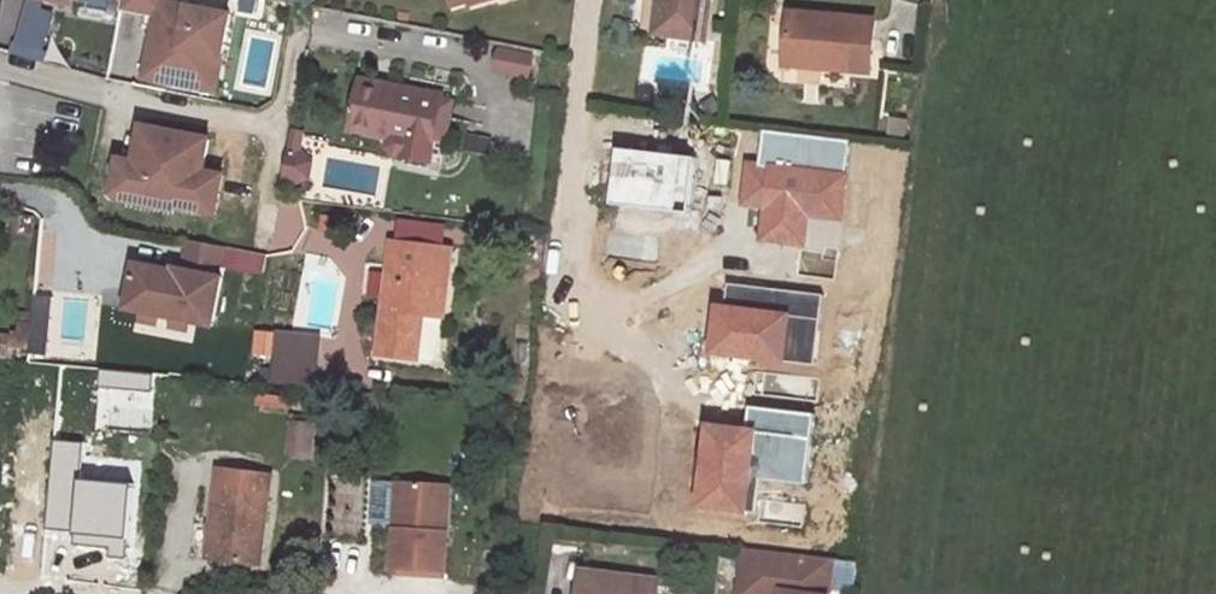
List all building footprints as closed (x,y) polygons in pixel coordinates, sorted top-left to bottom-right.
[(171,5),(172,0),(125,0),(123,11),(154,17),(142,81),(217,96),(233,18),(171,5)] [(453,11),(469,6),(470,11),(495,4),(493,0),(449,0),(453,11)] [(654,36),(700,42),(706,0),(658,0),(654,36)] [(869,24),(786,14),(781,58),(815,61),(815,70),(865,74),(869,24)] [(496,43),(490,70),(528,79),(534,52),(496,43)] [(443,102),(360,84),(350,134),(390,140),(388,150),(394,157),(402,158),(410,154),(411,144),(431,147),(433,147),(443,102)] [(433,147),(444,149),(454,104),(443,102),(433,147)] [(226,179),(205,175),(211,141),(140,128),(133,163),(117,161),(110,204),(219,222),(226,179)] [(760,132),(756,170),(844,180),(849,143),(760,132)] [(301,158),(304,140),(290,137),(287,156),(301,158)] [(410,154),(402,158),(429,163),(431,147),(411,144),(410,154)] [(696,161),(616,151),(605,250),(651,255),(686,233),(696,161)] [(301,158),(287,156),(282,184),(295,187),(308,182),(311,167),(301,158)] [(844,181),(756,170),(748,230),(754,240),(836,251),(844,181)] [(163,273),(134,266),(125,311),(140,314),(187,324),(210,329),(221,282),(216,281),(223,250),(187,242),(181,273),(174,272),(172,278),(162,276),(163,273)] [(443,253),(390,247),(376,359),(415,365),(421,320),(441,323),(448,280),(440,279),(443,253)] [(726,285),(723,306),(819,318),(822,297),(726,285)] [(93,296),(37,293),(34,354),(89,357),(93,296)] [(723,306),(717,356),(814,367),(820,318),(819,318),(723,306)] [(140,314),(138,323),(185,333),(187,324),(140,314)] [(0,334),(0,358),(8,358),(10,335),(0,334)] [(276,358),(274,389),(314,393),(316,361),(276,358)] [(98,370),(97,385),(150,391),(152,376),(98,370)] [(150,391),(97,385),(92,428),(145,434),(150,391)] [(812,417),(755,410),(753,430),(747,476),(803,483),(812,417)] [(313,421),(291,420),(288,453),(311,454),(313,421)] [(753,430),(711,425),(700,507),(742,512),(747,476),(753,430)] [(87,441),(57,439),(50,526),(80,528),(84,477),(87,441)] [(277,474),(227,469),(216,559),(267,565),(277,474)] [(84,477),(80,528),(133,532),(136,480),(84,477)] [(394,485),(387,573),(440,579),(444,535),(436,535),(440,489),(394,485)] [(444,535),(448,490),(440,489),(436,535),(444,535)] [(803,557),(741,549),(736,593),(741,593),(799,593),(803,557)] [(656,581),(577,571),(574,593),(654,593),(656,581)]
